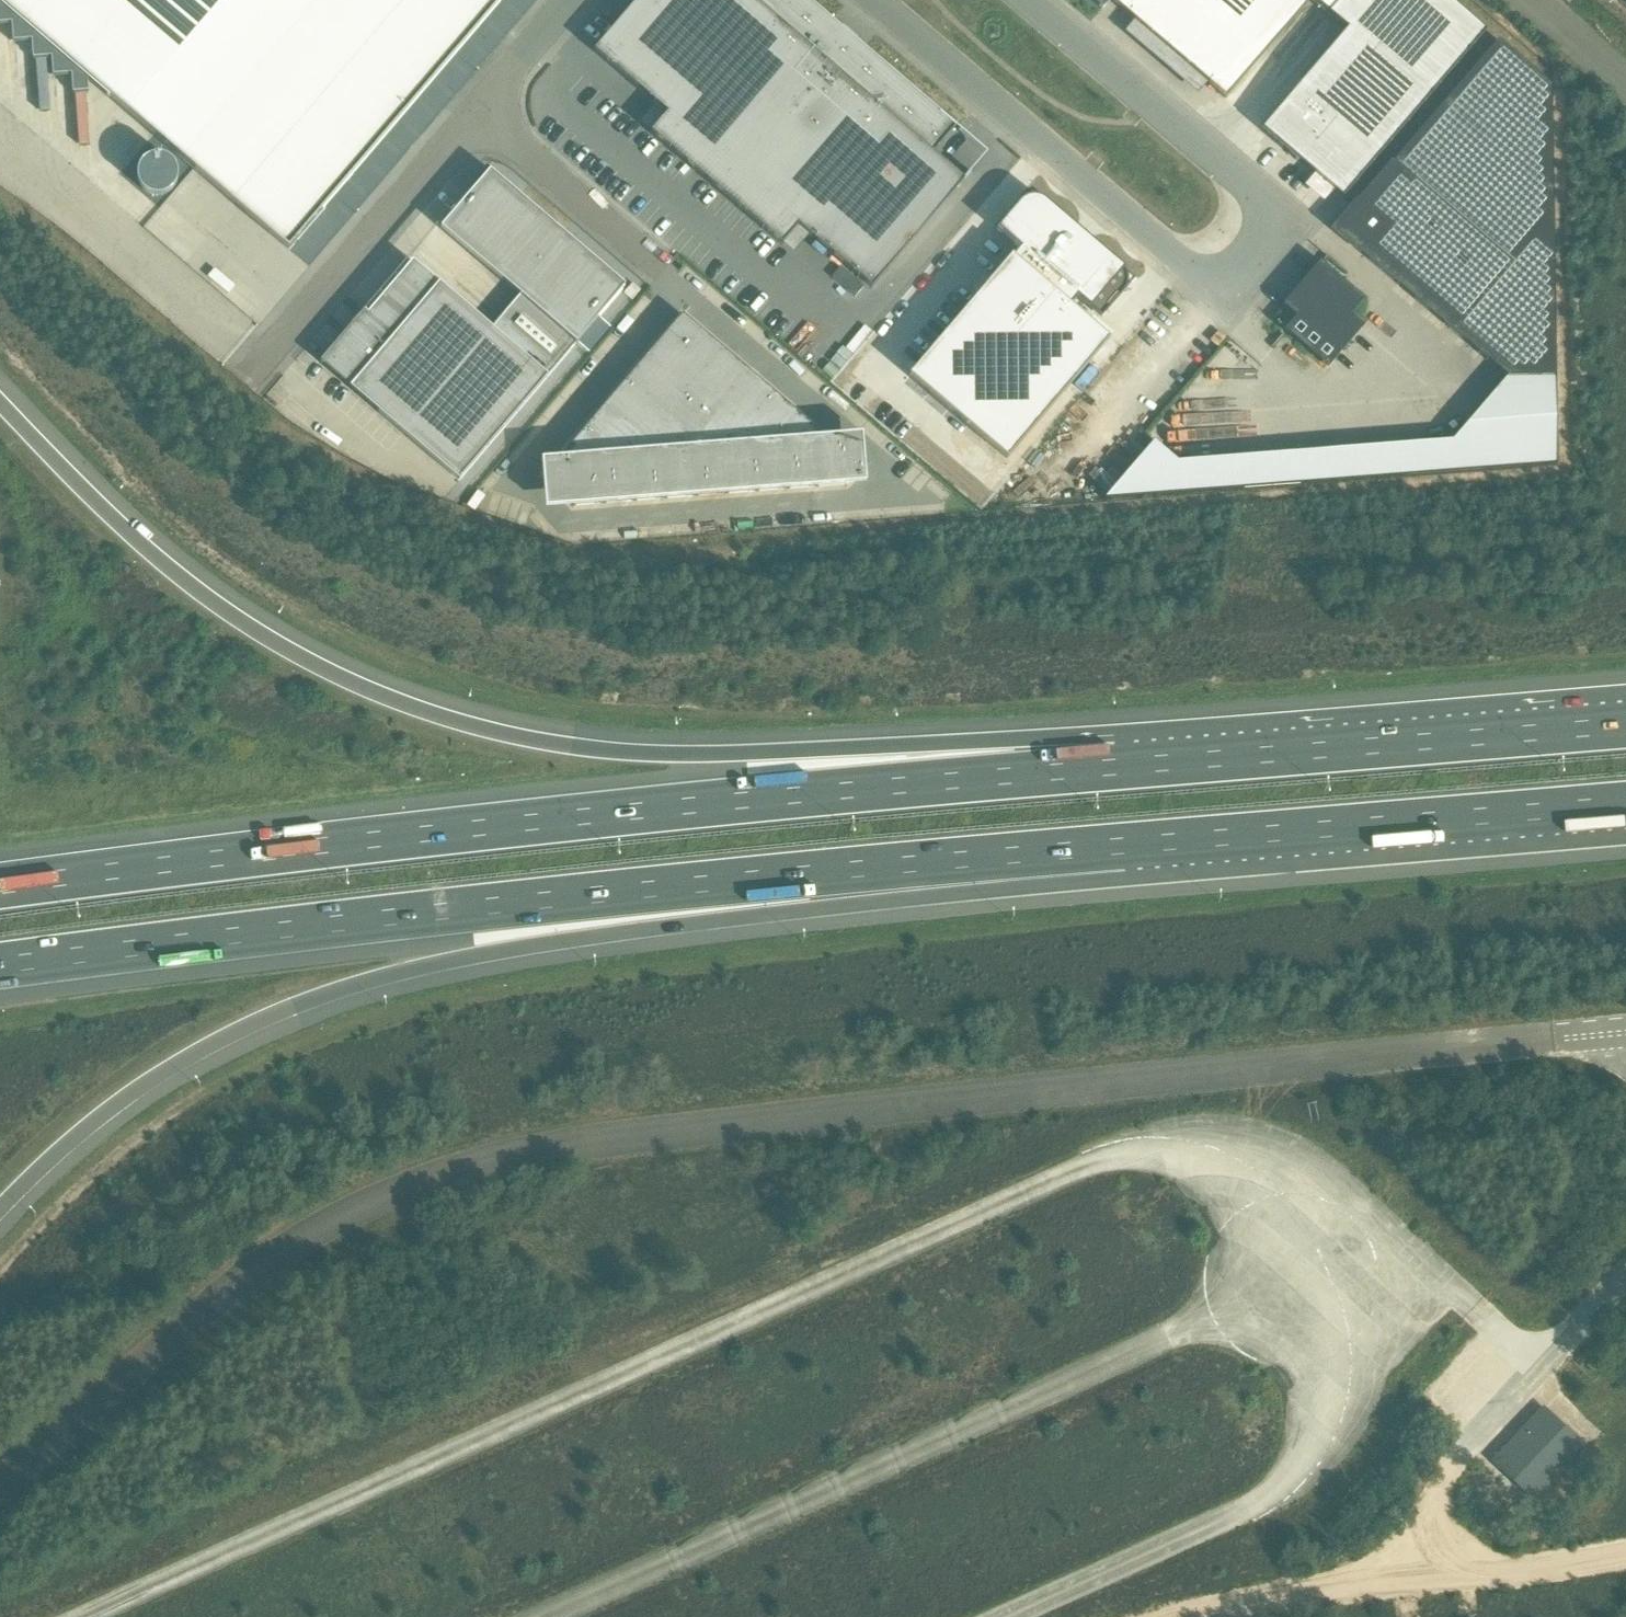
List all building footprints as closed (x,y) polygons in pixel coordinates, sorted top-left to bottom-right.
[(12,23),(13,41),(32,40),(33,58),(52,57),(53,75),(72,74),(73,93),(89,91),(88,78),(289,250),(503,0),(0,0),(0,24),(12,23)] [(593,51),(656,104),(667,114),(651,132),(650,133),(782,246),(783,245),(798,227),(809,236),(872,289),(965,180),(934,154),(957,127),(809,0),(637,0),(593,51)] [(1102,10),(1111,0),(1135,21),(1208,84),(1226,99),(1311,0),(1091,0),(1102,10)] [(1329,15),(1347,30),(1262,129),(1296,159),(1295,159),(1298,162),(1299,161),(1315,175),(1334,191),(1343,199),(1486,32),(1449,0),(1312,0),(1329,15)] [(1389,163),(1333,229),(1478,353),(1479,352),(1509,377),(1555,377),(1553,85),(1552,85),(1498,40),(1392,165),(1389,163)] [(177,181),(178,176),(177,170),(175,165),(171,160),(166,157),(161,156),(155,156),(149,157),(144,160),(141,165),(138,170),(137,176),(138,181),(141,187),(144,191),(149,194),(155,196),(161,196),(166,194),(171,191),(175,187),(177,181)] [(365,310),(320,362),(459,481),(577,343),(588,352),(610,327),(599,317),(625,286),(487,168),(470,187),(474,190),(441,228),(520,296),(492,329),(413,261),(368,314),(365,310)] [(1012,256),(910,376),(1008,460),(1110,340),(1071,307),(1077,299),(1102,319),(1135,279),(1118,264),(1113,260),(1054,210),(1045,202),(1031,190),(997,230),(1020,250),(1013,258),(1012,256)] [(1362,300),(1320,264),(1285,306),(1298,317),(1287,330),(1328,366),(1363,325),(1350,313),(1362,300)] [(561,458),(542,459),(546,508),(574,506),(846,485),(866,483),(862,434),(827,437),(826,437),(683,315),(561,458)] [(1538,1405),(1487,1457),(1525,1495),(1576,1443),(1538,1405)]
